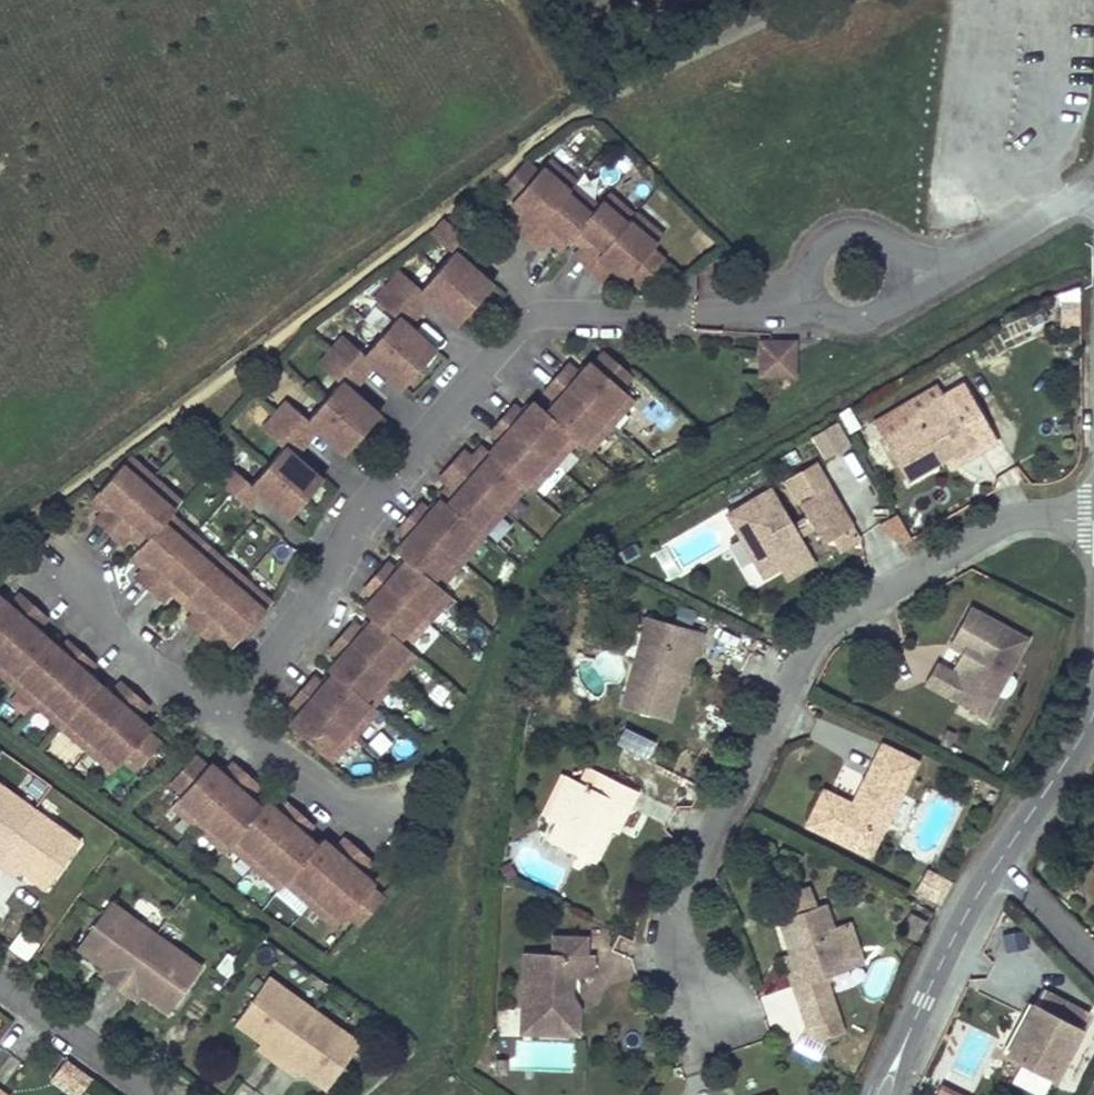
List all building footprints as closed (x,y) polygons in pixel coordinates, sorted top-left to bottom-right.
[(575,183),(549,159),(538,172),(525,160),(501,188),(514,199),(512,202),(525,213),(514,225),(527,237),(573,184),(574,185),(575,183)] [(597,205),(574,185),(573,184),(527,237),(540,248),(550,236),(563,248),(574,235),(573,234),(598,207),(597,205)] [(633,215),(608,193),(597,205),(598,207),(573,234),(574,235),(585,245),(576,256),(588,268),(634,216),(633,215)] [(662,236),(635,213),(633,215),(634,216),(588,268),(602,279),(612,267),(625,279),(627,276),(640,287),(664,260),(651,249),(662,236)] [(492,285),(461,257),(472,243),(445,220),(432,235),(453,253),(437,271),(475,305),(492,285)] [(475,305),(437,271),(421,289),(400,271),(388,286),(415,309),(426,296),(458,324),(475,305)] [(696,293),(696,273),(683,273),(684,294),(696,293)] [(436,349),(404,322),(415,309),(388,286),(376,300),(396,318),(381,336),(418,369),(436,349)] [(1064,321),(1080,321),(1080,298),(1063,298),(1064,321)] [(418,369),(381,336),(364,355),(344,336),(331,351),(358,374),(370,362),(401,389),(418,369)] [(794,375),(794,342),(769,341),(769,351),(760,351),(760,375),(794,375)] [(769,351),(769,341),(761,341),(760,351),(769,351)] [(379,415),(348,387),(358,374),(331,351),(319,365),(340,382),(323,401),(362,434),(379,415)] [(632,375),(605,351),(593,364),(591,362),(580,375),(567,364),(556,377),(611,424),(633,398),(620,388),(632,375)] [(611,424),(556,377),(545,390),(557,401),(547,412),(546,413),(576,439),(575,440),(587,450),(611,424)] [(995,440),(963,384),(911,414),(914,421),(884,439),(908,479),(945,458),(964,447),(969,456),(995,440)] [(362,434),(323,401),(308,419),(287,402),(275,416),(302,439),(313,426),(345,454),(362,434)] [(576,439),(546,413),(547,412),(534,401),(523,414),(513,406),(501,419),(553,465),(575,440),(576,439)] [(884,415),(875,401),(865,407),(874,422),(884,415)] [(866,423),(855,404),(838,414),(849,433),(866,423)] [(323,480),(290,452),(302,439),(275,416),(263,430),(283,448),(267,466),(305,499),(323,480)] [(553,465),(501,419),(490,432),(500,440),(490,452),(489,453),(525,484),(525,485),(531,491),(553,465)] [(847,441),(835,422),(813,436),(824,455),(847,441)] [(969,456),(964,447),(945,458),(950,467),(969,456)] [(525,484),(489,453),(490,452),(486,448),(474,461),(463,451),(451,464),(503,509),(525,485),(525,484)] [(155,480),(128,457),(93,497),(107,509),(96,520),(110,532),(155,480)] [(503,509),(451,464),(440,477),(451,487),(441,499),(481,535),(482,534),(503,509)] [(305,499),(267,466),(251,484),(230,467),(217,481),(244,505),(256,491),(288,519),(305,499)] [(181,502),(155,480),(110,532),(123,543),(133,531),(144,541),(145,542),(169,514),(170,515),(181,502)] [(852,525),(829,486),(800,503),(808,516),(812,524),(814,527),(823,542),(834,535),(852,525)] [(793,524),(772,487),(727,514),(764,577),(781,566),(809,551),(800,536),(796,528),(793,524)] [(481,535),(441,499),(430,512),(420,503),(408,516),(461,561),(484,535),(482,534),(481,535)] [(897,512),(883,520),(898,545),(912,536),(897,512)] [(194,536),(170,515),(169,514),(145,542),(144,541),(133,554),(146,565),(136,578),(149,588),(194,536)] [(461,561),(408,516),(397,529),(407,537),(396,551),(406,559),(407,559),(439,587),(440,586),(461,561)] [(812,524),(808,516),(793,524),(796,528),(800,536),(814,527),(812,524)] [(860,539),(852,525),(834,535),(841,548),(860,539)] [(220,558),(194,536),(149,588),(162,600),(172,588),(185,599),(220,558)] [(809,551),(781,566),(788,578),(815,562),(809,551)] [(245,580),(220,558),(185,599),(197,610),(187,621),(200,633),(245,580)] [(439,587),(407,559),(406,559),(396,571),(387,563),(375,575),(427,621),(450,595),(440,586),(439,587)] [(427,621),(375,575),(364,589),(373,597),(362,610),(372,619),(373,619),(406,647),(406,645),(427,621)] [(271,603),(245,580),(200,633),(213,644),(223,632),(236,643),(271,603)] [(20,595),(9,607),(0,598),(0,643),(32,606),(20,595)] [(36,629),(46,618),(32,606),(0,643),(0,673),(10,682),(47,640),(36,629)] [(1027,640),(971,609),(950,646),(963,654),(969,657),(961,671),(955,668),(952,673),(938,665),(927,685),(985,717),(994,702),(987,691),(1003,661),(1016,661),(1027,640)] [(704,632),(647,616),(621,707),(669,720),(679,682),(688,650),(698,653),(704,632)] [(406,647),(373,619),(372,619),(362,631),(353,623),(342,635),(394,681),(417,655),(406,645),(406,647)] [(394,681),(342,635),(330,648),(340,657),(328,670),(333,674),(333,673),(372,706),(372,705),(394,681)] [(81,653),(68,642),(60,651),(47,640),(10,682),(36,704),(81,653)] [(685,684),(694,652),(688,650),(679,682),(685,684)] [(94,664),(81,653),(36,704),(62,727),(99,685),(86,673),(94,664)] [(969,657),(963,654),(955,668),(961,671),(969,657)] [(994,702),(1016,661),(1003,661),(987,691),(994,702)] [(372,706),(333,673),(333,674),(322,685),(313,677),(302,689),(354,735),(377,709),(372,705),(372,706)] [(134,694),(121,683),(110,695),(99,685),(62,727),(87,749),(134,694)] [(354,735),(302,689),(290,703),(300,711),(288,724),(331,761),(354,735)] [(150,729),(136,718),(147,706),(134,694),(87,749),(112,772),(123,759),(136,770),(160,743),(147,732),(150,729)] [(650,755),(656,735),(622,724),(616,743),(650,755)] [(916,762),(882,744),(852,804),(824,790),(807,824),(869,855),(916,762)] [(222,775),(208,763),(206,766),(194,755),(170,782),(182,793),(171,806),(197,829),(204,821),(245,775),(232,763),(222,775)] [(638,791),(588,767),(580,783),(560,773),(540,815),(556,822),(548,840),(594,863),(610,830),(622,805),(629,809),(638,791)] [(259,808),(248,798),(258,786),(245,775),(204,821),(229,843),(259,808)] [(0,785),(0,857),(34,809),(0,785)] [(278,812),(265,800),(259,808),(229,843),(230,845),(254,866),(299,815),(286,804),(278,812)] [(629,809),(622,805),(610,830),(618,833),(629,809)] [(34,809),(0,857),(0,865),(10,873),(11,871),(15,866),(21,871),(47,889),(80,843),(34,809)] [(315,845),(304,835),(312,827),(299,815),(254,866),(280,889),(287,882),(285,881),(316,846),(315,845)] [(335,850),(322,838),(319,841),(315,845),(316,846),(285,881),(287,882),(311,903),(359,849),(346,837),(335,850)] [(374,884),(361,872),(372,860),(359,849),(311,903),(337,926),(348,913),(360,925),(385,898),(371,887),(374,884)] [(15,866),(11,871),(18,875),(21,871),(15,866)] [(916,890),(942,904),(952,884),(927,871),(916,890)] [(156,934),(110,901),(77,947),(102,965),(109,971),(106,975),(104,977),(118,987),(156,934)] [(846,970),(825,903),(779,918),(790,953),(800,984),(794,985),(800,1004),(831,994),(825,977),(846,970)] [(202,967),(156,934),(118,987),(132,997),(133,995),(137,990),(143,995),(169,1013),(202,967)] [(586,954),(586,937),(553,935),(552,953),(524,951),(522,1008),(529,1009),(528,1032),(578,1034),(579,1008),(570,1008),(571,977),(592,978),(593,954),(586,954)] [(800,984),(790,953),(784,955),(794,985),(800,984)] [(109,971),(102,965),(99,970),(106,975),(109,971)] [(314,1010),(268,977),(235,1023),(260,1042),(267,1046),(263,1051),(262,1054),(276,1063),(314,1010)] [(1055,1078),(1089,1013),(1042,989),(1008,1054),(1055,1078)] [(137,990),(133,995),(140,1000),(143,995),(137,990)] [(528,1032),(529,1009),(522,1008),(521,1032),(528,1032)] [(360,1044),(314,1010),(276,1063),(289,1073),(295,1066),(301,1071),(327,1090),(360,1044)] [(515,1040),(514,1069),(572,1071),(573,1042),(515,1040)] [(267,1046),(260,1042),(257,1047),(263,1051),(267,1046)] [(71,1094),(77,1094),(91,1075),(63,1055),(47,1078),(71,1094)] [(505,1072),(506,1060),(497,1060),(496,1072),(505,1072)] [(301,1071),(295,1066),(291,1072),(298,1076),(301,1071)] [(934,1094),(969,1094),(940,1082),(934,1094)]
